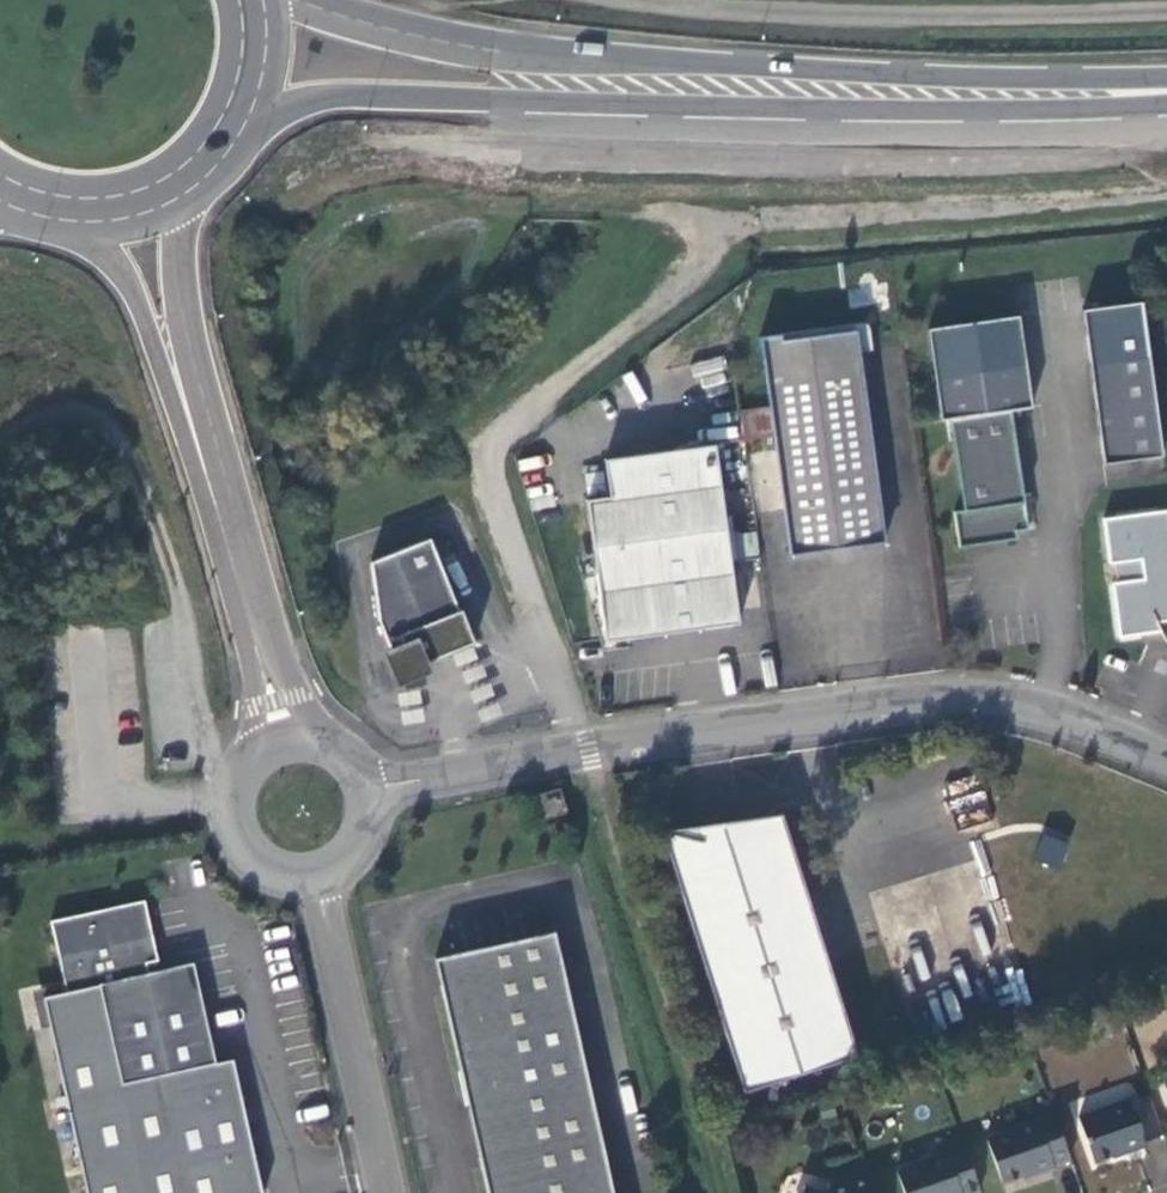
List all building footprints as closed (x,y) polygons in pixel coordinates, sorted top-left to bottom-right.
[(1137,302),(1078,311),(1100,465),(1159,456),(1137,302)] [(1028,408),(1015,317),(924,330),(938,421),(947,420),(1007,411),(1028,408)] [(761,338),(790,556),(886,543),(860,352),(872,350),(868,323),(761,338)] [(699,388),(727,383),(722,357),(694,362),(699,388)] [(952,514),(957,550),(1016,541),(1014,533),(1026,531),(1007,411),(947,420),(961,513),(952,514)] [(716,445),(606,461),(611,497),(587,501),(607,641),(741,624),(716,445)] [(1102,520),(1108,566),(1113,565),(1115,584),(1111,584),(1118,638),(1141,635),(1157,626),(1156,624),(1166,622),(1166,511),(1102,520)] [(434,541),(372,566),(380,625),(392,654),(381,659),(396,695),(439,675),(435,665),(481,647),(466,612),(463,613),(434,541)] [(991,819),(983,784),(948,792),(956,828),(991,819)] [(560,789),(537,796),(544,820),(568,812),(560,789)] [(801,878),(781,815),(758,838),(707,854),(704,842),(673,834),(661,831),(744,1092),(791,1077),(789,1073),(818,1064),(858,1058),(848,1024),(840,1016),(844,1011),(835,1004),(839,999),(814,919),(807,921),(803,910),(804,900),(803,888),(801,878)] [(781,815),(661,831),(673,834),(704,842),(707,854),(758,838),(781,815)] [(1042,832),(1033,859),(1059,868),(1068,841),(1042,832)] [(121,1084),(216,1064),(194,962),(149,972),(146,963),(158,960),(145,900),(51,921),(66,993),(100,986),(121,1084)] [(430,955),(485,1192),(613,1192),(552,927),(539,930),(466,947),(430,955)] [(216,1064),(121,1084),(100,986),(66,993),(38,999),(80,1192),(263,1192),(234,1060),(216,1064)] [(789,1073),(791,1077),(858,1058),(818,1064),(789,1073)] [(1163,1135),(1149,1096),(1132,1102),(1131,1100),(1079,1118),(1094,1162),(1146,1144),(1146,1141),(1163,1135)] [(1071,1161),(1052,1106),(1033,1112),(1036,1121),(987,1138),(1003,1184),(1034,1174),(1035,1176),(1055,1170),(1054,1167),(1071,1161)] [(981,1192),(961,1137),(942,1144),(945,1153),(897,1170),(905,1192),(979,1192),(981,1192)] [(869,1174),(832,1187),(828,1192),(876,1192),(869,1174)]
